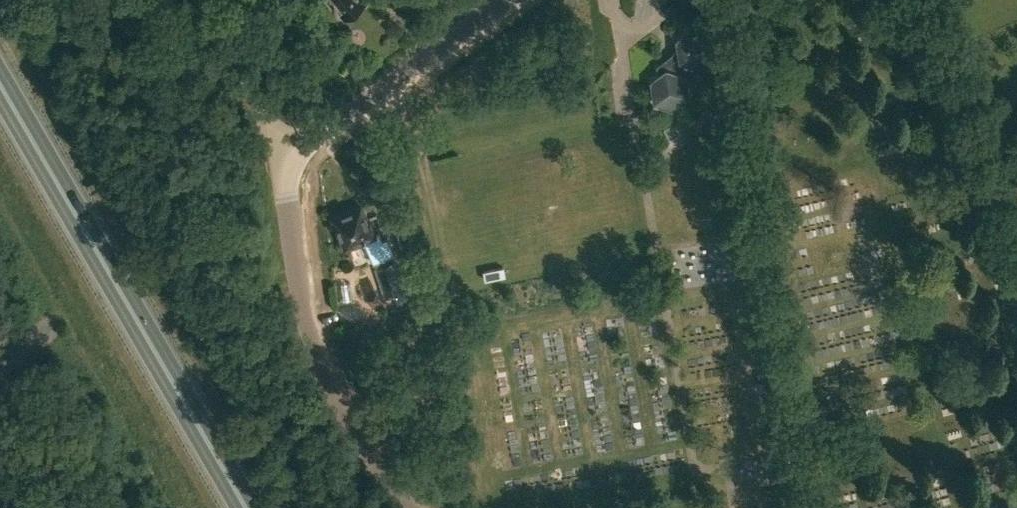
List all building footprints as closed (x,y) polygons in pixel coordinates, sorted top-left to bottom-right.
[(345,17),(366,0),(331,0),(345,17)] [(712,31),(691,24),(675,38),(676,48),(656,65),(657,72),(649,79),(653,101),(673,108),(690,94),(688,84),(708,66),(707,60),(715,53),(712,31)] [(664,128),(670,138),(680,132),(674,122),(664,128)] [(369,219),(368,219),(362,205),(334,217),(347,247),(365,240),(372,254),(382,249),(375,234),(376,234),(369,219)] [(394,259),(374,266),(385,297),(404,291),(394,259)]
